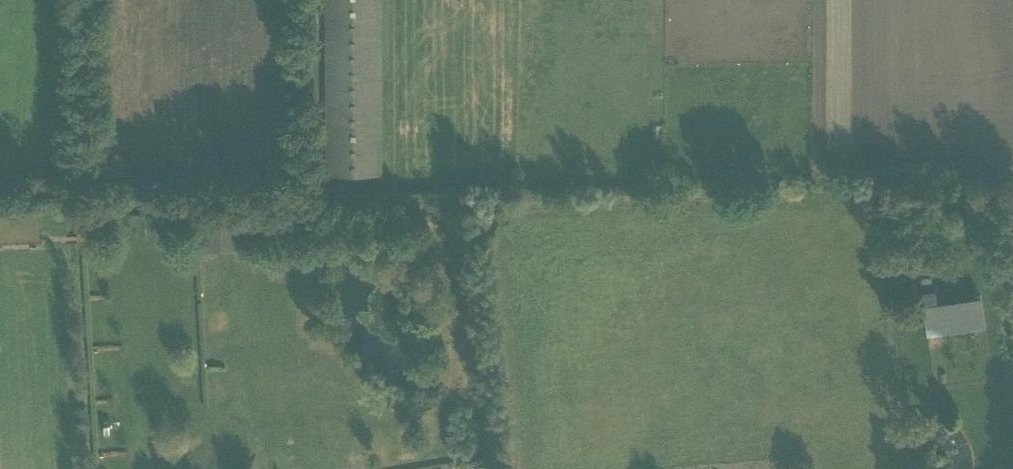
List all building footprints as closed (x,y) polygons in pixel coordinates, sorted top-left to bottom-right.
[(325,173),(382,173),(382,0),(325,0),(325,173)] [(917,259),(919,274),(932,273),(930,257),(917,259)] [(936,289),(921,291),(923,304),(938,301),(936,289)]
